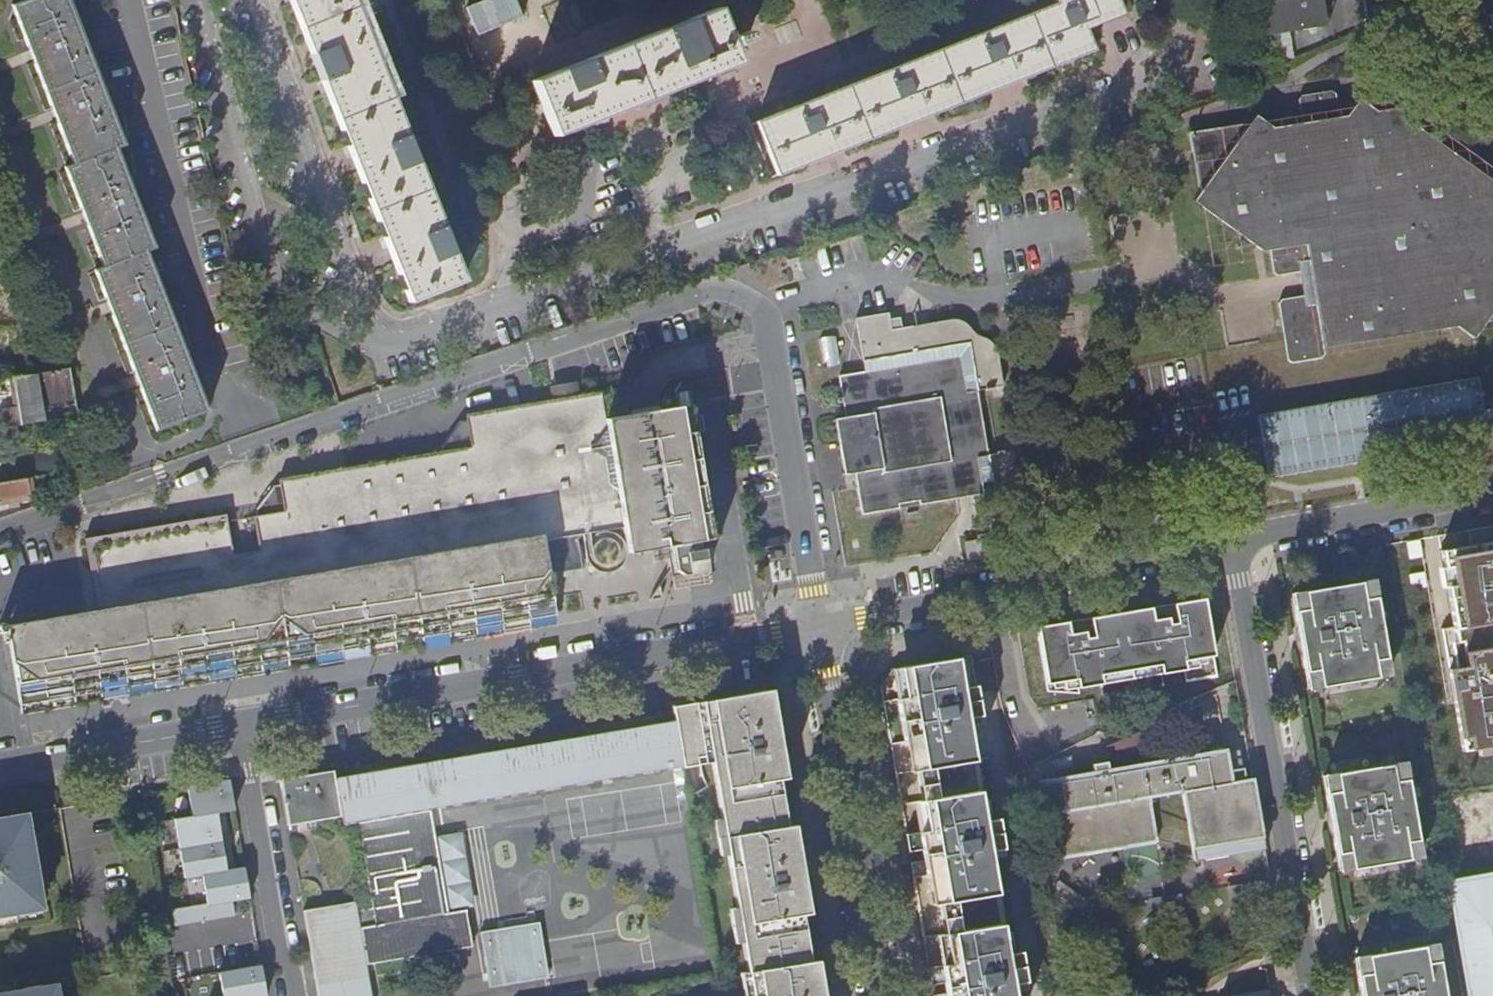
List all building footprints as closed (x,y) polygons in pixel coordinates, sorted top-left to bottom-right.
[(70,0),(30,0),(21,3),(14,6),(26,39),(35,62),(53,109),(58,122),(74,163),(66,167),(67,170),(83,210),(96,243),(105,269),(98,272),(108,298),(115,315),(137,372),(143,388),(159,429),(208,411),(149,252),(157,249),(118,146),(125,144),(77,19),(70,0)] [(410,300),(464,279),(396,106),(354,0),(291,0),(410,300)] [(468,4),(479,34),(525,15),(519,0),(478,0),(468,4)] [(779,175),(1095,50),(1087,29),(1124,14),(1119,0),(1057,0),(1058,3),(758,121),(779,175)] [(1265,38),(1328,28),(1324,0),(1259,0),(1265,38)] [(1367,0),(1364,0),(1367,22),(1385,19),(1385,16),(1370,18),(1367,0)] [(1385,16),(1389,0),(1367,0),(1370,18),(1385,16)] [(717,9),(533,81),(554,135),(738,63),(717,9)] [(747,33),(734,38),(737,44),(749,40),(747,33)] [(1192,142),(1202,200),(1194,209),(1259,259),(1269,257),(1272,278),(1299,275),(1303,301),(1280,305),(1288,369),(1326,363),(1324,349),(1456,332),(1477,344),(1491,327),(1492,327),(1492,189),(1419,133),(1423,126),(1406,114),(1380,120),(1364,107),(1350,125),(1342,126),(1339,101),(1303,105),(1306,133),(1276,136),(1258,124),(1252,132),(1192,142)] [(857,488),(862,514),(897,507),(897,503),(918,499),(919,504),(955,498),(982,493),(981,483),(1000,480),(1008,473),(1013,466),(1014,457),(1012,449),(987,454),(977,391),(1003,386),(994,350),(989,341),(976,334),(967,328),(959,318),(901,327),(899,317),(887,319),(887,312),(855,317),(863,372),(838,376),(844,416),(834,418),(843,474),(854,472),(857,488)] [(70,367),(43,372),(13,377),(19,406),(1,410),(4,427),(43,420),(41,403),(75,397),(70,367)] [(1479,376),(1256,414),(1267,477),(1490,439),(1479,376)] [(110,541),(122,611),(553,539),(585,533),(625,526),(607,418),(603,393),(552,403),(534,406),(479,416),(452,451),(294,478),(267,514),(110,541)] [(64,421),(79,418),(77,404),(61,407),(64,421)] [(607,418),(625,526),(629,552),(669,546),(709,540),(714,539),(695,432),(690,405),(607,418)] [(41,424),(14,429),(17,446),(45,442),(41,424)] [(8,501),(9,508),(20,506),(18,500),(30,498),(27,479),(0,483),(0,503),(8,501)] [(585,533),(553,539),(122,611),(0,631),(0,650),(7,690),(29,702),(564,612),(558,579),(593,573),(585,533)] [(970,541),(973,559),(994,556),(992,538),(970,541)] [(1440,551),(1453,628),(1442,630),(1462,751),(1492,745),(1492,542),(1440,551)] [(1291,592),(1307,690),(1391,676),(1375,578),(1291,592)] [(1088,628),(1086,618),(1039,627),(1050,685),(1081,680),(1083,689),(1108,684),(1106,675),(1163,664),(1164,673),(1191,669),(1189,659),(1219,653),(1209,595),(1181,600),(1183,611),(1171,614),(1169,602),(1100,615),(1102,626),(1088,628)] [(1181,600),(1169,602),(1171,614),(1183,611),(1181,600)] [(1100,615),(1086,618),(1088,628),(1102,626),(1100,615)] [(1006,835),(1004,820),(991,822),(973,720),(958,723),(955,705),(983,700),(975,655),(901,668),(885,690),(900,776),(921,772),(931,832),(936,859),(927,861),(914,863),(918,881),(939,878),(955,968),(960,993),(952,995),(945,995),(1022,995),(1020,987),(1005,990),(1002,974),(1031,968),(1029,954),(1015,956),(996,852),(980,855),(978,841),(1006,835)] [(768,691),(675,706),(678,721),(686,767),(716,762),(726,819),(718,820),(724,857),(732,855),(741,908),(734,910),(740,944),(748,943),(752,968),(753,974),(746,975),(749,995),(821,995),(768,691)] [(958,723),(973,720),(987,717),(983,700),(955,705),(958,723)] [(347,817),(348,824),(364,822),(378,908),(361,911),(360,900),(305,908),(319,995),(374,995),(369,963),(478,946),(472,911),(453,914),(436,809),(686,767),(678,721),(341,779),(347,817)] [(1263,846),(1252,779),(1237,782),(1230,744),(1042,775),(1056,855),(1161,837),(1154,796),(1189,790),(1200,857),(1263,846)] [(1324,773),(1339,872),(1421,858),(1405,760),(1324,773)] [(292,826),(347,817),(341,779),(340,770),(285,779),(292,826)] [(234,811),(229,780),(187,787),(192,818),(175,821),(184,877),(202,874),(207,905),(172,912),(174,926),(234,916),(232,901),(249,898),(244,868),(227,870),(217,813),(234,811)] [(44,911),(29,816),(0,820),(0,918),(44,911)] [(922,836),(927,861),(936,859),(931,832),(922,834),(922,836)] [(980,855),(996,852),(1009,850),(1006,835),(978,841),(980,855)] [(1449,879),(1470,995),(1492,995),(1492,872),(1449,879)] [(481,929),(490,986),(552,976),(543,919),(481,929)] [(1361,995),(1443,995),(1435,943),(1354,957),(1361,995)] [(261,967),(219,974),(223,995),(266,995),(261,967)] [(948,969),(952,995),(960,993),(955,968),(948,969)] [(1005,990),(1020,987),(1033,985),(1034,984),(1031,968),(1002,974),(1005,990)]
